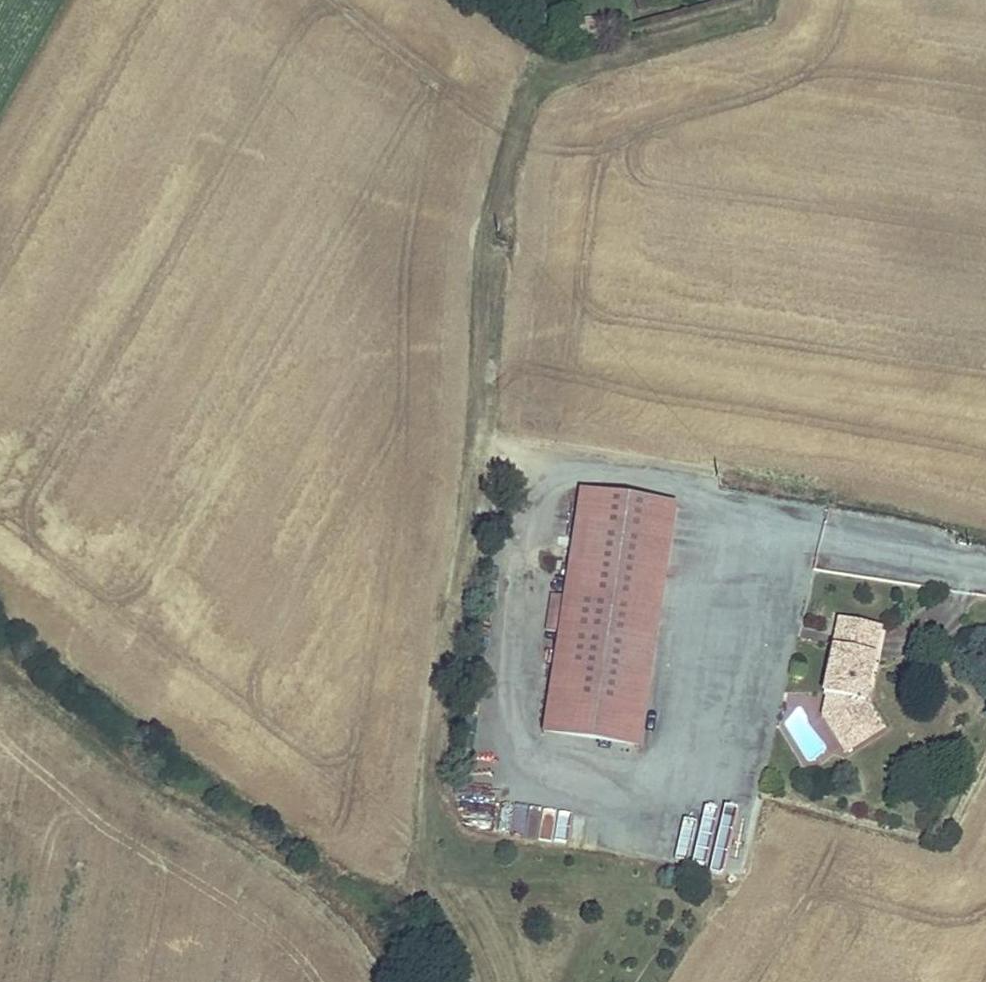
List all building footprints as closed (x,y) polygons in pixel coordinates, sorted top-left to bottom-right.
[(580,491),(564,595),(659,610),(674,505),(580,491)] [(659,610),(564,595),(553,665),(648,680),(659,610)] [(879,628),(839,619),(823,695),(827,696),(836,698),(841,705),(839,712),(825,721),(845,752),(867,738),(860,726),(872,718),(863,703),(879,628)] [(553,665),(543,734),(638,749),(648,680),(553,665)] [(822,715),(825,721),(839,712),(841,705),(836,698),(827,696),(822,715)] [(537,832),(536,806),(515,807),(516,833),(537,832)] [(582,845),(586,814),(547,809),(543,840),(582,845)]
